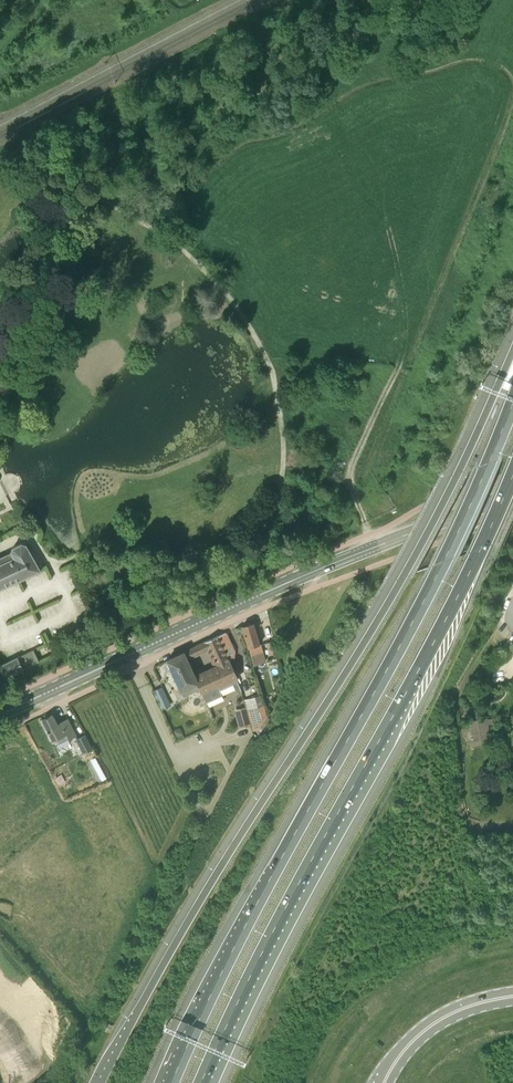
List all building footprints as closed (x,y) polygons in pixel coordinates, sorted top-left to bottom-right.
[(10,585),(41,570),(26,544),(21,542),(12,547),(10,551),(10,552),(0,557),(0,589),(10,585)] [(242,625),(248,647),(249,647),(254,665),(265,661),(261,646),(260,646),(259,644),(253,622),(242,625)] [(238,678),(234,669),(223,647),(231,643),(226,632),(218,635),(206,641),(184,651),(188,660),(206,651),(213,666),(195,674),(199,683),(198,684),(201,691),(205,700),(206,703),(222,695),(220,689),(233,684),(237,693),(242,691),(236,679),(238,678)] [(269,654),(278,652),(275,640),(266,642),(269,654)] [(24,669),(39,661),(33,649),(18,657),(17,656),(0,665),(0,666),(6,678),(24,669)] [(199,683),(195,674),(188,660),(184,651),(167,659),(181,690),(197,683),(198,684),(199,683)] [(163,684),(154,688),(163,707),(172,703),(163,684)] [(265,705),(247,710),(251,724),(253,731),(258,729),(268,715),(265,705)] [(251,724),(247,710),(246,707),(237,709),(242,726),(251,724)] [(43,720),(53,740),(66,734),(69,739),(76,736),(68,719),(57,724),(53,715),(43,720)] [(83,755),(93,749),(85,735),(75,740),(83,755)] [(102,777),(106,775),(97,755),(93,757),(102,777)]
